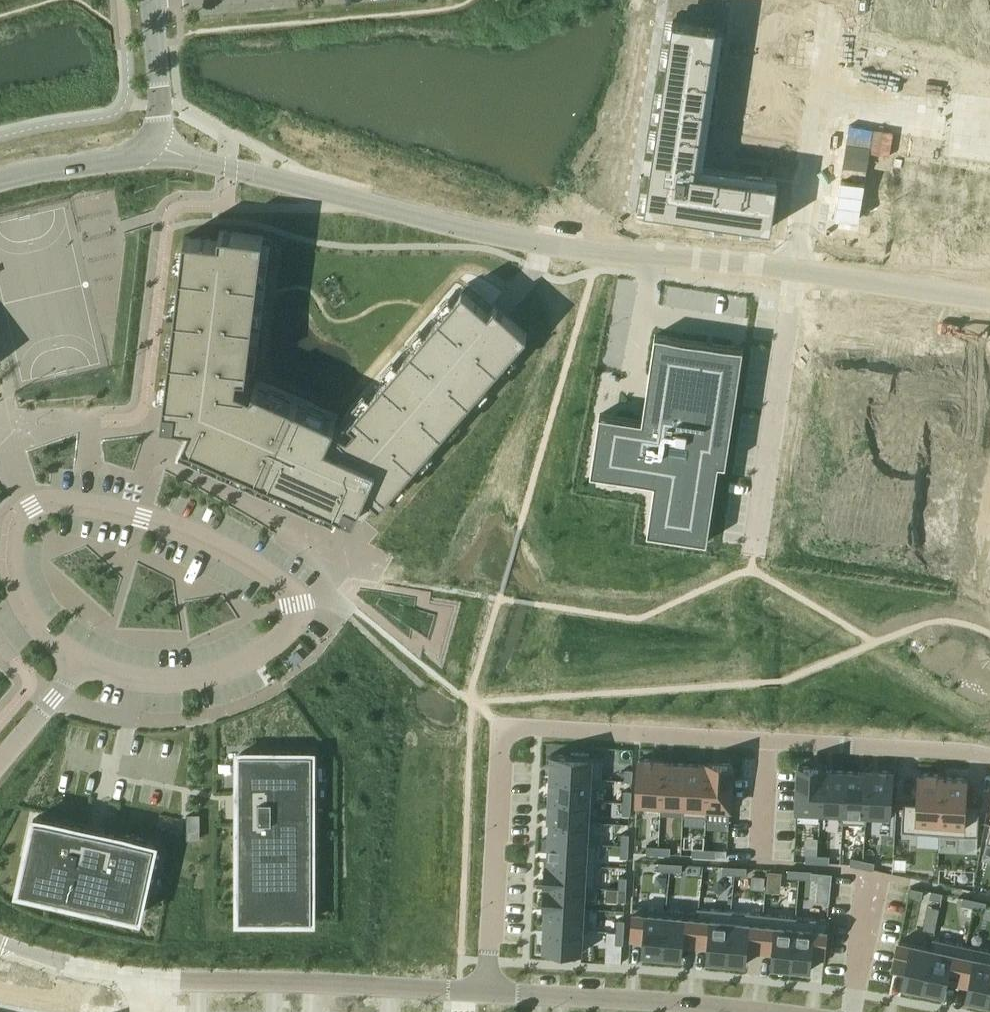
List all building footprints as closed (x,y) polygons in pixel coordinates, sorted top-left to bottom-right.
[(870,26),(892,29),(896,0),(873,0),(870,26)] [(892,29),(913,32),(918,0),(896,0),(892,29)] [(913,32),(935,35),(940,0),(918,0),(913,32)] [(935,35),(956,39),(962,0),(940,0),(935,35)] [(956,39),(977,42),(984,0),(962,0),(956,39)] [(977,42),(989,44),(989,1),(985,0),(984,0),(977,42)] [(674,19),(646,209),(771,227),(778,184),(696,171),(717,26),(674,19)] [(845,192),(838,236),(858,239),(865,195),(845,192)] [(865,195),(858,239),(877,242),(884,198),(865,195)] [(922,203),(903,200),(897,242),(916,245),(922,203)] [(922,203),(916,245),(935,248),(941,206),(922,203)] [(941,206),(935,248),(954,251),(960,209),(941,206)] [(954,251),(953,253),(972,256),(979,212),(960,209),(954,251)] [(979,212),(972,256),(989,258),(989,214),(979,212)] [(166,393),(163,420),(176,422),(174,434),(185,438),(184,441),(177,458),(335,529),(343,511),(355,517),(356,514),(362,517),(377,499),(381,503),(528,333),(501,310),(467,282),(341,430),(334,427),(336,423),(254,387),(252,391),(245,388),(264,235),(220,230),(219,240),(186,236),(166,393)] [(911,360),(907,388),(923,390),(925,380),(947,384),(955,335),(954,335),(953,337),(931,334),(926,362),(911,360)] [(600,414),(591,474),(655,483),(648,533),(708,542),(719,464),(726,465),(744,348),(656,335),(646,395),(643,420),(600,414)] [(955,335),(947,384),(970,387),(969,397),(982,399),(986,371),(974,370),(978,339),(955,335)] [(797,440),(797,441),(841,447),(844,424),(803,418),(800,440),(797,440)] [(927,436),(923,464),(971,472),(973,457),(972,456),(974,443),(939,438),(927,436)] [(797,441),(794,463),(838,470),(841,447),(797,441)] [(796,465),(793,486),(834,493),(838,470),(794,463),(794,464),(796,465)] [(923,464),(919,492),(966,499),(970,473),(971,473),(971,472),(923,464)] [(787,507),(787,509),(831,515),(834,493),(793,486),(789,508),(788,508),(787,507)] [(919,492),(915,519),(962,526),(966,499),(919,492)] [(787,509),(784,531),(827,538),(831,515),(787,509)] [(915,519),(911,546),(959,554),(961,539),(960,538),(962,526),(915,519)] [(911,546),(906,575),(953,582),(958,554),(959,555),(959,554),(911,546)] [(552,754),(550,777),(602,780),(603,757),(589,756),(589,753),(572,752),(572,755),(552,754)] [(240,773),(238,773),(238,775),(240,775),(240,793),(238,793),(238,794),(240,794),(240,796),(247,796),(247,810),(240,810),(240,812),(238,812),(238,813),(240,813),(240,832),(238,832),(238,834),(240,834),(240,851),(238,851),(238,852),(240,852),(240,870),(238,870),(238,871),(240,871),(240,889),(238,889),(238,890),(240,890),(240,908),(238,908),(238,909),(240,909),(240,920),(242,920),(242,922),(243,922),(243,920),(251,920),(251,922),(252,922),(252,920),(261,920),(261,922),(262,922),(262,920),(270,920),(270,922),(272,922),(272,920),(280,920),(280,922),(282,922),(282,920),(290,920),(290,922),(291,922),(291,920),(300,920),(300,922),(301,922),(301,920),(309,920),(309,922),(310,922),(310,920),(312,920),(312,909),(314,909),(314,908),(312,908),(312,890),(314,890),(314,889),(312,889),(312,871),(314,871),(314,870),(312,870),(312,852),(314,852),(314,851),(312,851),(312,834),(314,834),(314,832),(312,832),(312,815),(314,815),(314,813),(312,813),(312,794),(314,794),(314,793),(312,793),(312,775),(314,775),(314,773),(312,773),(312,755),(310,755),(310,753),(309,753),(309,755),(301,755),(301,753),(300,753),(300,755),(291,755),(291,753),(290,753),(290,755),(282,755),(282,753),(280,753),(280,755),(272,755),(272,753),(270,753),(270,755),(262,755),(262,753),(261,753),(261,755),(252,755),(252,753),(251,753),(251,755),(243,755),(243,753),(242,753),(242,755),(240,755),(240,773)] [(639,782),(638,803),(662,804),(664,760),(640,758),(639,782)] [(664,760),(662,804),(683,805),(683,815),(684,815),(687,763),(665,762),(665,760),(664,760)] [(687,763),(684,815),(707,817),(710,762),(708,762),(708,765),(687,763)] [(710,762),(707,817),(708,817),(708,811),(731,813),(732,783),(733,764),(710,762)] [(799,766),(797,815),(821,816),(824,762),(823,762),(822,767),(799,766)] [(824,762),(821,816),(842,817),(842,823),(843,823),(846,763),(824,762)] [(846,763),(843,823),(866,824),(869,770),(847,768),(847,763),(846,763)] [(626,769),(625,781),(627,781),(633,781),(633,769),(626,769)] [(869,770),(866,824),(867,824),(867,819),(890,820),(893,771),(869,770)] [(904,804),(903,831),(916,832),(940,834),(944,774),(919,773),(917,804),(904,803),(904,804)] [(944,774),(940,834),(942,834),(965,835),(978,836),(980,808),(967,807),(969,778),(945,777),(945,775),(944,774)] [(550,777),(549,798),(596,801),(597,787),(597,780),(602,781),(602,780),(550,777)] [(624,790),(624,802),(632,803),(632,791),(624,790)] [(549,798),(548,820),(595,822),(595,821),(590,821),(591,802),(596,802),(596,801),(549,798)] [(624,802),(623,814),(631,815),(632,803),(624,802)] [(200,815),(188,815),(188,839),(200,839),(200,815)] [(19,885),(19,886),(21,887),(20,888),(22,889),(21,891),(23,891),(23,889),(41,893),(41,895),(42,895),(42,893),(60,897),(60,899),(61,899),(61,898),(79,902),(78,903),(80,904),(80,902),(98,906),(97,908),(98,908),(99,906),(116,910),(116,912),(117,912),(118,910),(136,914),(135,916),(137,916),(137,915),(139,915),(139,913),(141,914),(141,912),(139,912),(141,904),(143,904),(143,903),(141,903),(143,894),(145,895),(145,894),(143,893),(145,885),(147,885),(147,884),(146,884),(147,876),(149,876),(149,875),(148,874),(149,866),(151,867),(151,865),(150,865),(152,857),(153,857),(154,856),(152,855),(154,847),(155,848),(156,847),(154,846),(154,844),(153,844),(153,842),(152,842),(152,844),(133,840),(134,838),(133,838),(132,840),(115,836),(115,834),(114,834),(114,835),(108,834),(105,834),(106,832),(104,832),(104,833),(86,829),(87,828),(85,827),(85,829),(76,827),(77,825),(76,825),(75,827),(58,823),(58,821),(57,821),(56,823),(38,819),(39,817),(38,817),(37,818),(36,818),(35,820),(34,819),(33,821),(35,821),(33,829),(32,829),(31,830),(33,830),(31,838),(30,838),(29,839),(31,840),(29,848),(27,847),(27,849),(29,849),(27,857),(25,857),(25,858),(27,858),(25,868),(23,868),(23,869),(24,869),(23,876),(21,876),(21,877),(23,878),(21,886),(19,885)] [(548,820),(548,821),(550,821),(549,842),(599,844),(599,843),(593,843),(595,822),(548,820)] [(622,834),(621,845),(629,846),(630,834),(622,834)] [(546,862),(546,863),(597,866),(599,844),(549,842),(548,862),(546,862)] [(621,845),(621,857),(629,858),(629,846),(621,845)] [(647,846),(647,853),(659,854),(659,846),(647,846)] [(659,846),(659,854),(671,855),(671,847),(659,846)] [(693,848),(692,856),(704,857),(705,849),(693,848)] [(705,849),(704,857),(716,857),(717,849),(705,849)] [(806,854),(806,862),(818,863),(819,855),(806,854)] [(819,855),(818,863),(830,863),(830,855),(819,855)] [(852,857),(850,865),(863,868),(864,862),(864,860),(852,857)] [(864,862),(863,868),(874,870),(876,862),(864,860),(864,862)] [(659,862),(658,870),(670,871),(671,868),(671,863),(659,862)] [(546,863),(544,885),(596,887),(597,866),(546,863)] [(671,868),(670,871),(682,871),(683,863),(671,863),(671,868)] [(724,866),(723,874),(735,874),(735,872),(736,866),(724,866)] [(735,872),(735,874),(747,875),(747,867),(736,866),(735,872)] [(788,869),(788,877),(800,878),(800,875),(800,870),(788,869)] [(800,875),(800,878),(812,878),(812,871),(800,870),(800,875)] [(620,877),(619,889),(627,889),(628,877),(620,877)] [(544,885),(543,906),(590,909),(590,908),(585,907),(586,888),(596,888),(596,887),(544,885)] [(912,888),(910,895),(922,898),(924,890),(912,888)] [(619,889),(618,901),(626,901),(627,889),(619,889)] [(932,890),(930,898),(942,900),(943,893),(932,890)] [(964,897),(962,905),(974,907),(975,899),(964,897)] [(975,899),(974,907),(985,910),(987,902),(975,899)] [(543,906),(543,907),(545,907),(544,928),(589,930),(590,909),(543,906)] [(633,906),(630,940),(643,941),(642,954),(662,956),(667,909),(633,906)] [(667,909),(662,956),(664,956),(663,959),(680,961),(680,958),(683,958),(684,945),(696,946),(700,907),(698,907),(698,912),(667,909)] [(700,907),(696,946),(708,947),(707,956),(707,960),(727,962),(732,910),(700,907)] [(732,910),(727,962),(747,964),(748,951),(760,952),(764,913),(732,910)] [(764,913),(760,952),(772,953),(771,966),(774,966),(773,970),(790,971),(790,968),(791,968),(796,916),(764,913)] [(796,916),(791,968),(812,970),(813,957),(826,958),(830,919),(796,916)] [(617,920),(617,932),(624,932),(625,920),(617,920)] [(544,928),(543,950),(561,951),(561,955),(578,956),(578,952),(583,953),(584,931),(589,931),(589,930),(544,928)] [(617,932),(616,944),(624,944),(624,932),(617,932)] [(899,941),(893,970),(906,972),(903,985),(924,989),(934,938),(933,938),(931,948),(899,941)] [(934,938),(924,989),(925,990),(924,993),(940,996),(941,993),(943,993),(946,981),(958,983),(966,945),(934,938)] [(958,983),(969,986),(967,998),(987,1003),(989,988),(989,950),(966,945),(958,983)]
